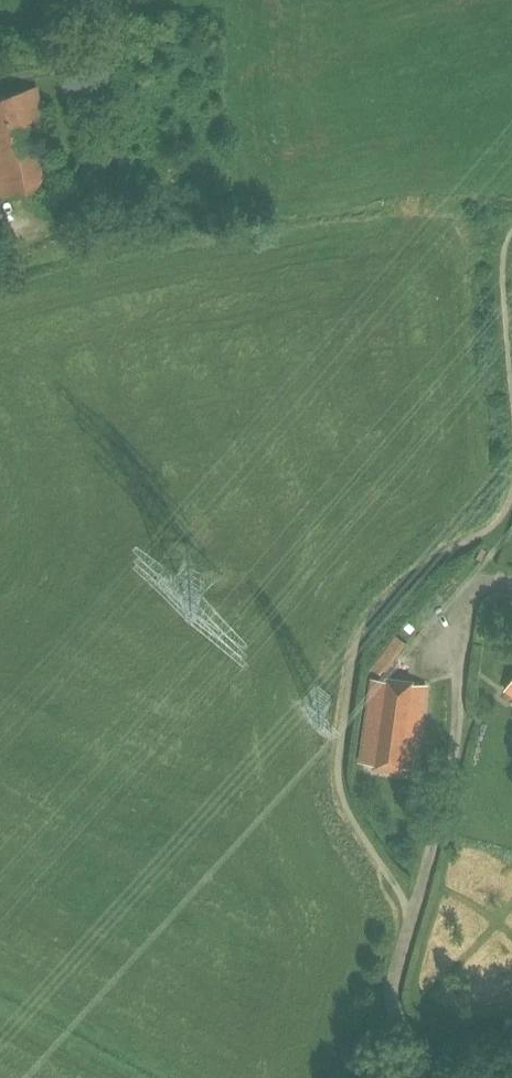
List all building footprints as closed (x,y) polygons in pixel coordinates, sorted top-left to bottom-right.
[(58,180),(47,135),(50,135),(38,85),(0,95),(0,195),(58,180)] [(425,686),(392,681),(373,678),(361,761),(414,767),(425,686)]
